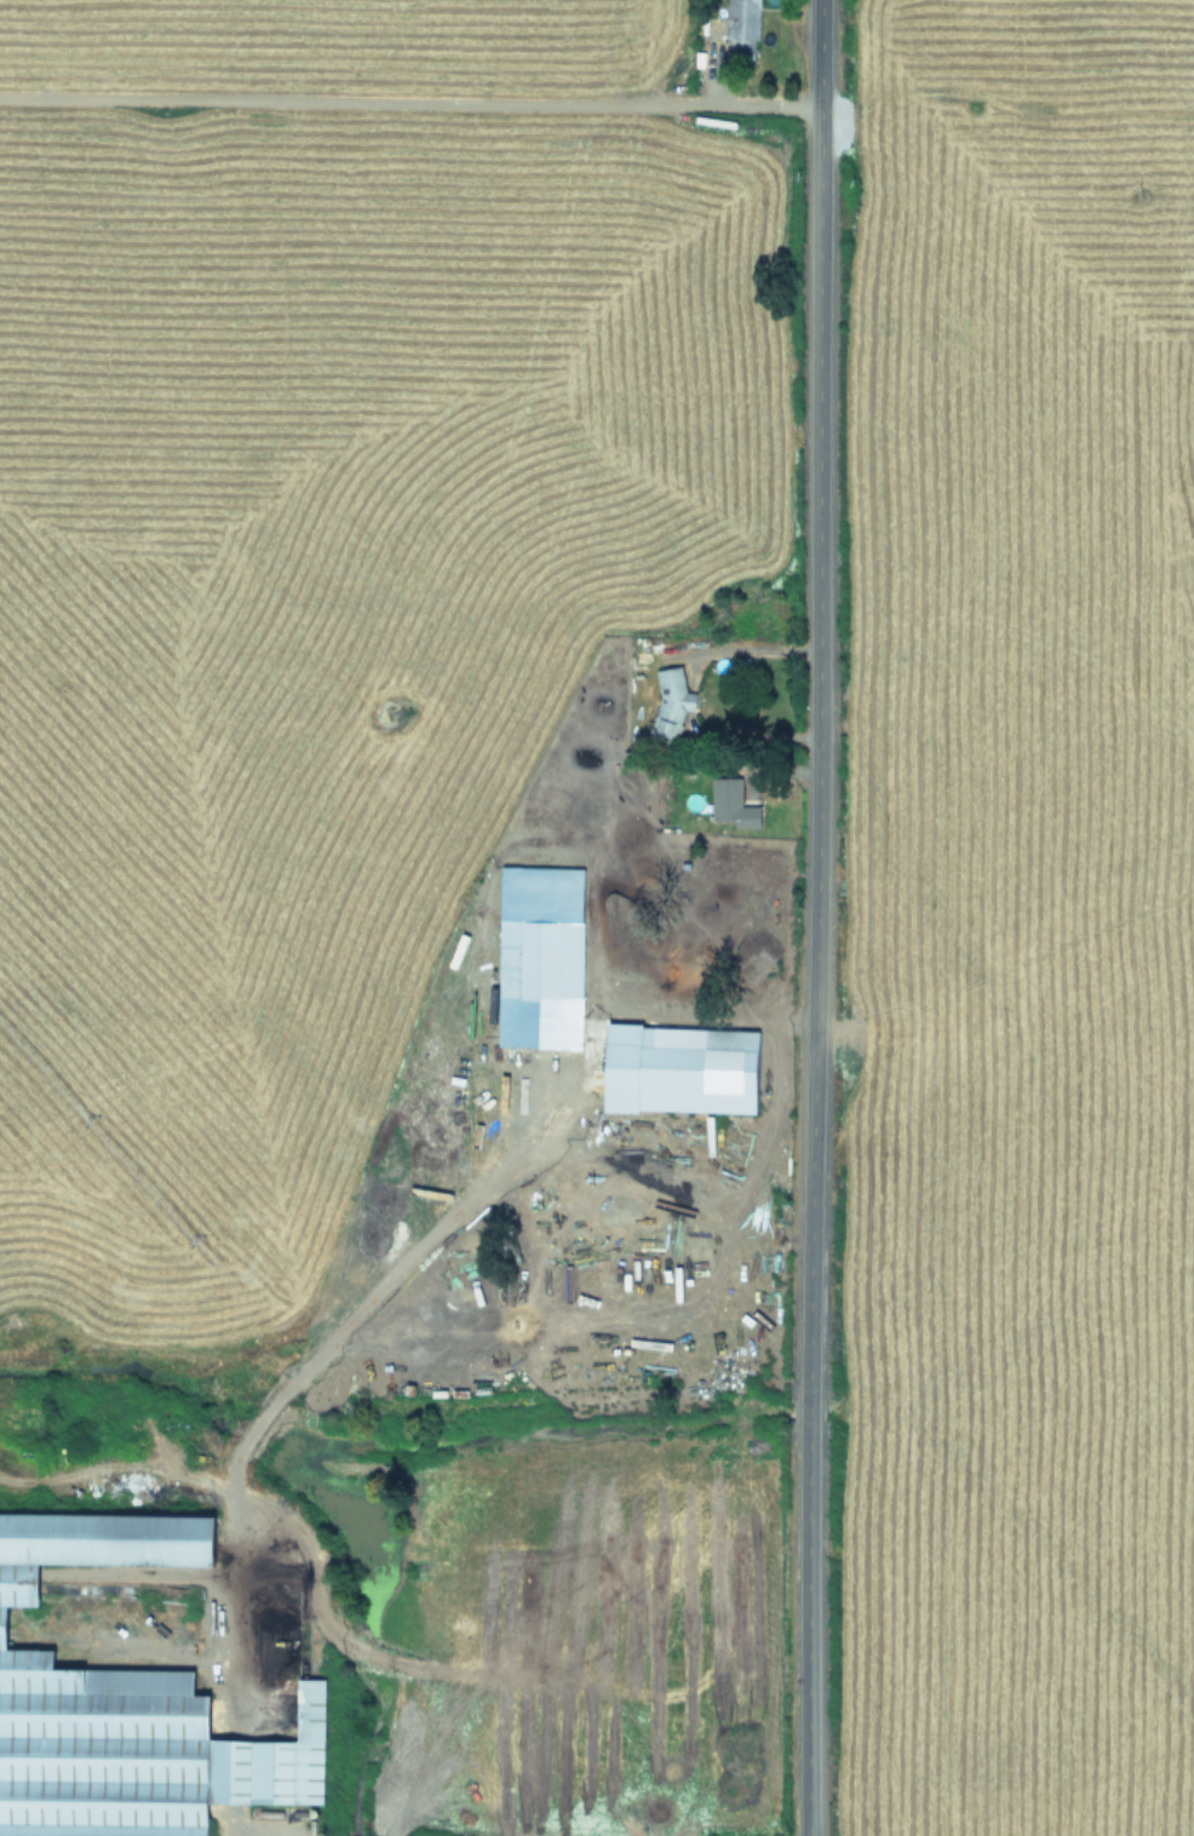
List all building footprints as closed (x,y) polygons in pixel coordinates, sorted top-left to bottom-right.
[(727,38),(757,39),(758,0),(728,0),(727,38)] [(649,670),(660,737),(681,733),(678,712),(696,709),(693,692),(684,693),(680,665),(649,670)] [(758,805),(740,805),(740,777),(709,777),(710,821),(733,820),(733,828),(758,828),(758,805)] [(583,868),(499,866),(494,1047),(578,1049),(583,868)] [(753,1113),(754,1029),(602,1025),(600,1110),(753,1113)]
